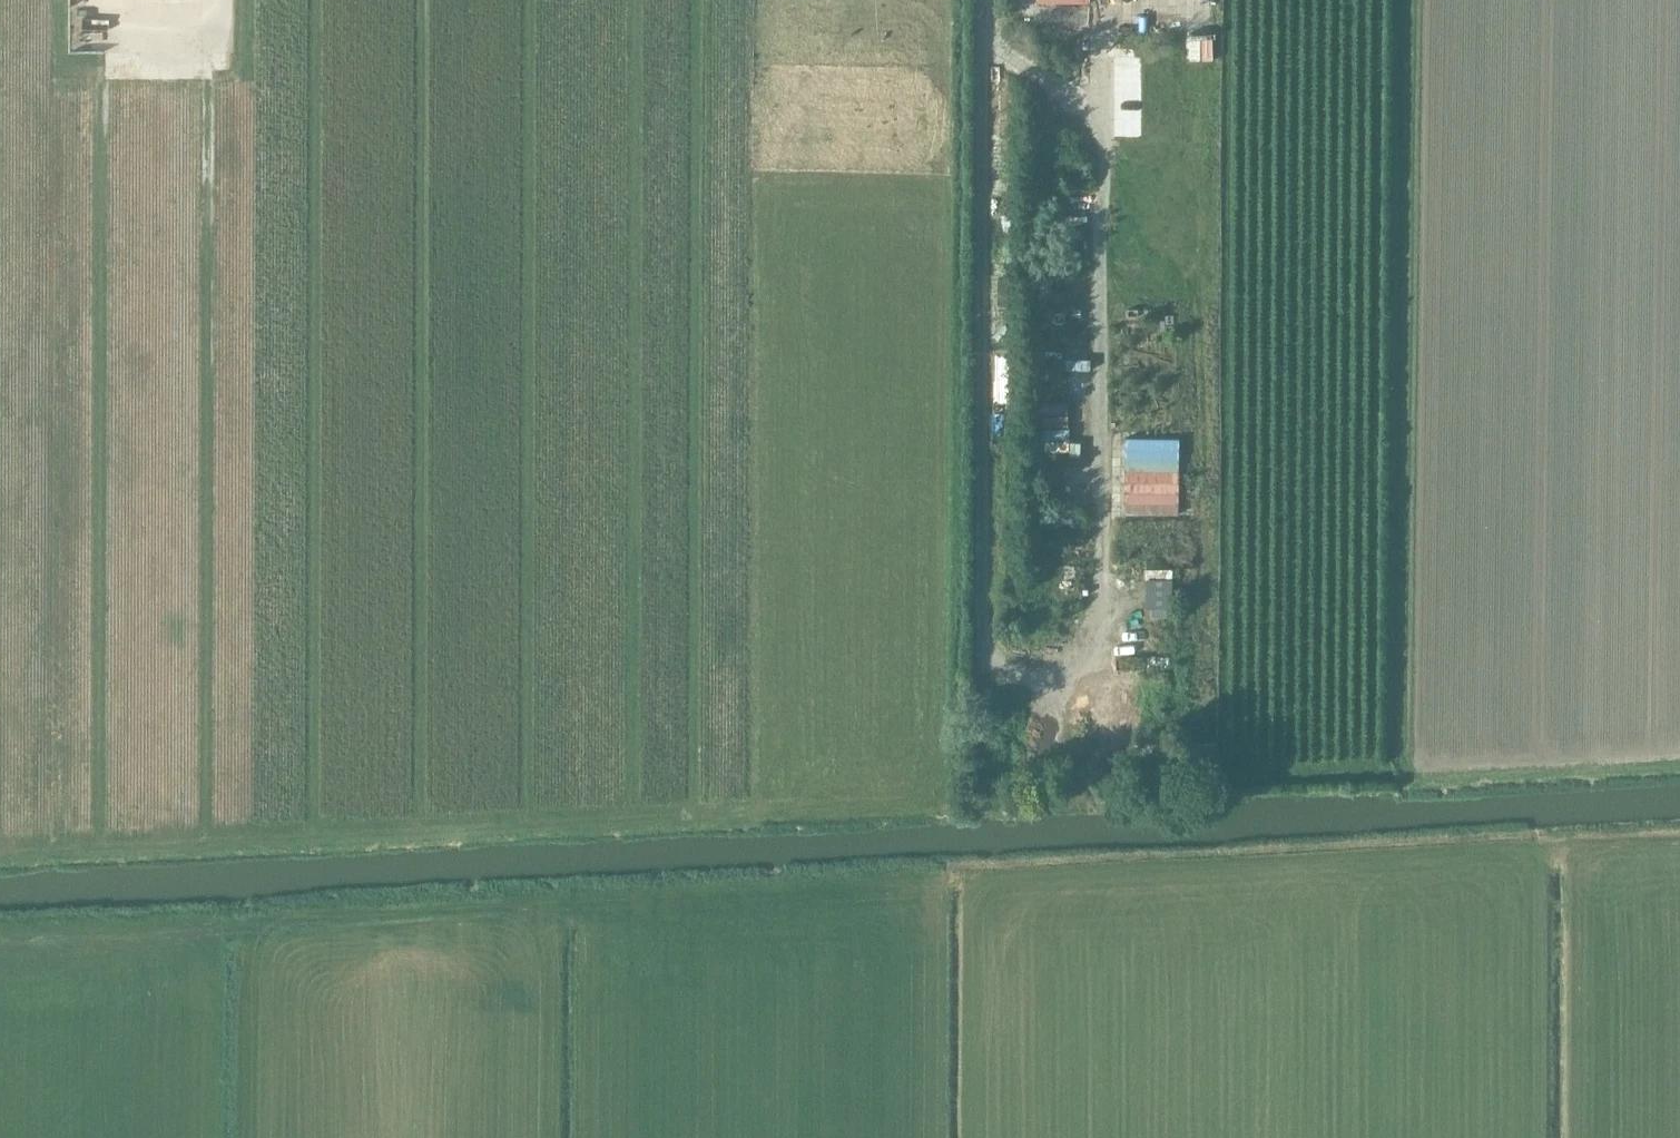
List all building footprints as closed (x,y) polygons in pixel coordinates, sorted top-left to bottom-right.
[(1148,21),(1169,22),(1170,4),(1149,4),(1148,21)] [(1170,586),(1176,586),(1175,565),(1127,566),(1128,587),(1130,587),(1130,604),(1171,603),(1170,586)] [(1162,638),(1162,624),(1132,623),(1132,638),(1162,638)]
